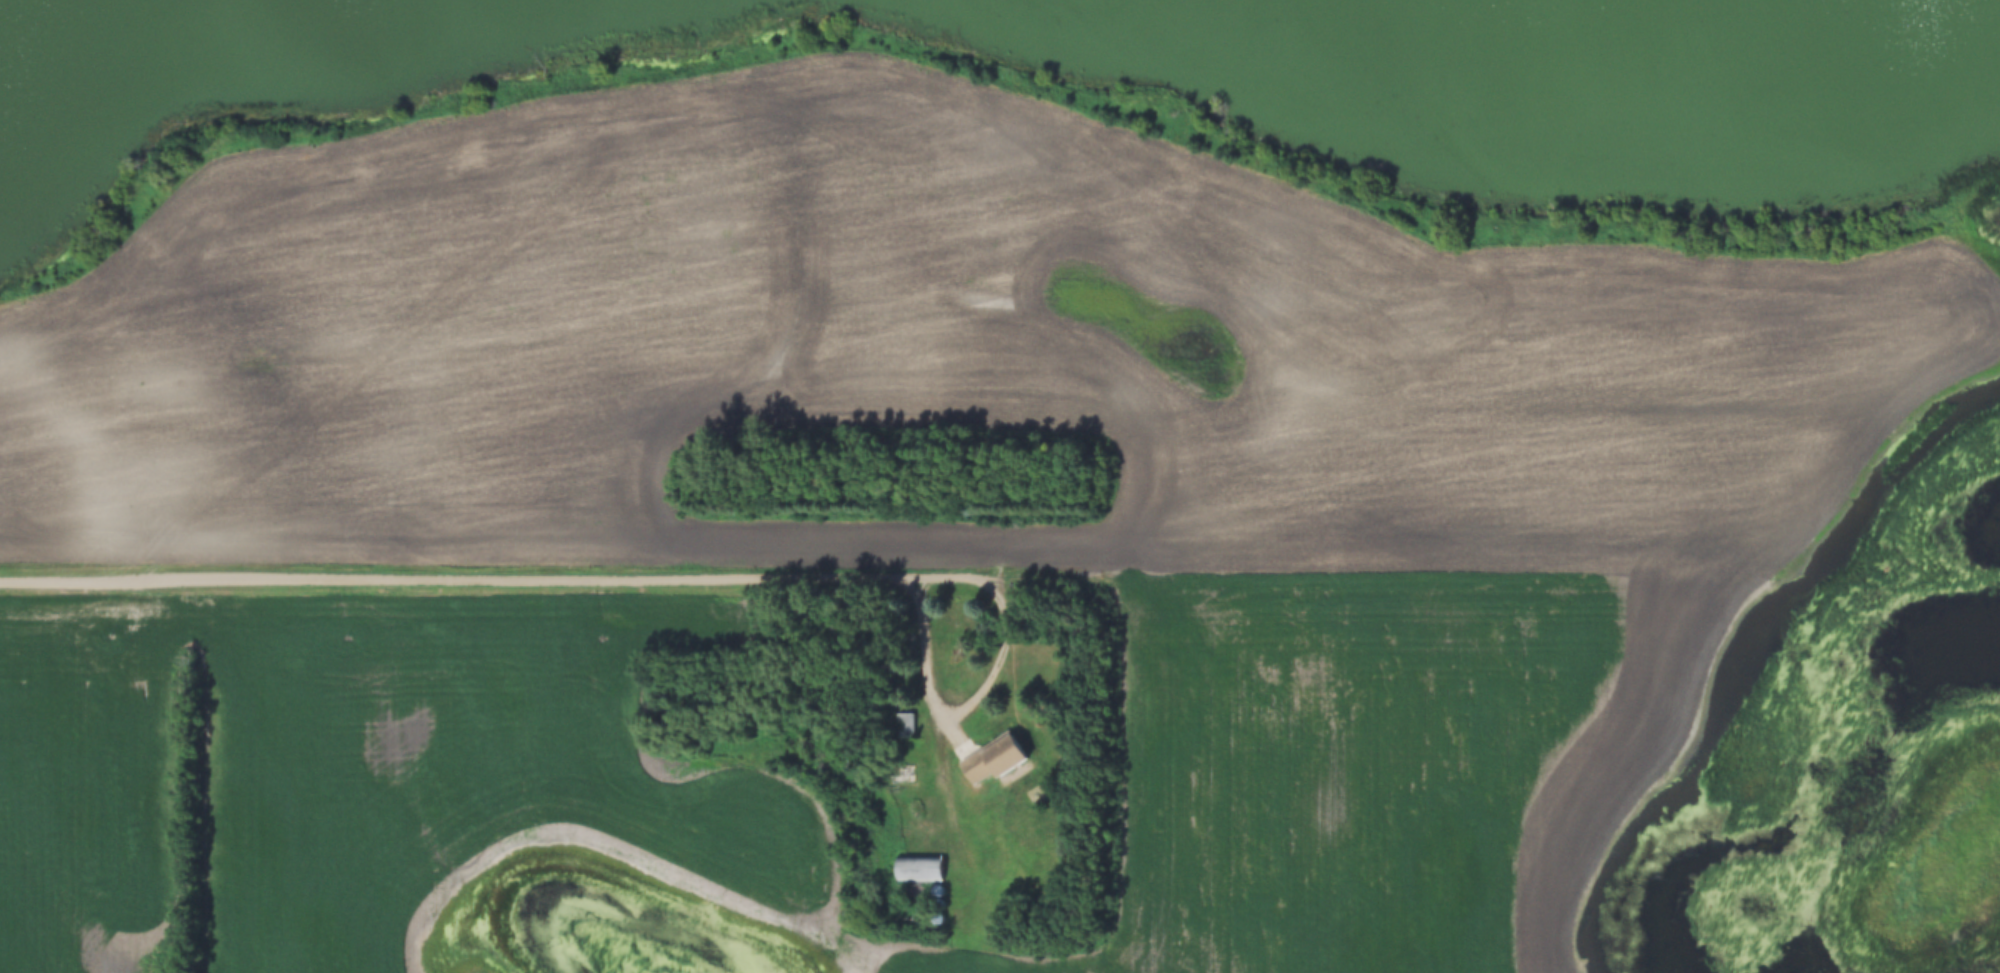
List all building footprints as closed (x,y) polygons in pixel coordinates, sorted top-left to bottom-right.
[(913,705),(913,729),(897,729),(896,705),(913,705)] [(995,768),(979,778),(963,754),(984,741),(986,743),(1011,727),(1027,750),(997,770),(995,768)] [(898,873),(898,846),(940,846),(940,873),(898,873)] [(939,889),(943,887),(945,883),(943,878),(939,876),(934,878),(932,883),(934,887),(939,889)] [(939,904),(943,902),(945,897),(943,893),(939,891),(934,893),(932,897),(934,902),(939,904)] [(939,919),(943,917),(945,912),(943,907),(939,905),(934,907),(932,912),(934,917),(939,919)]
